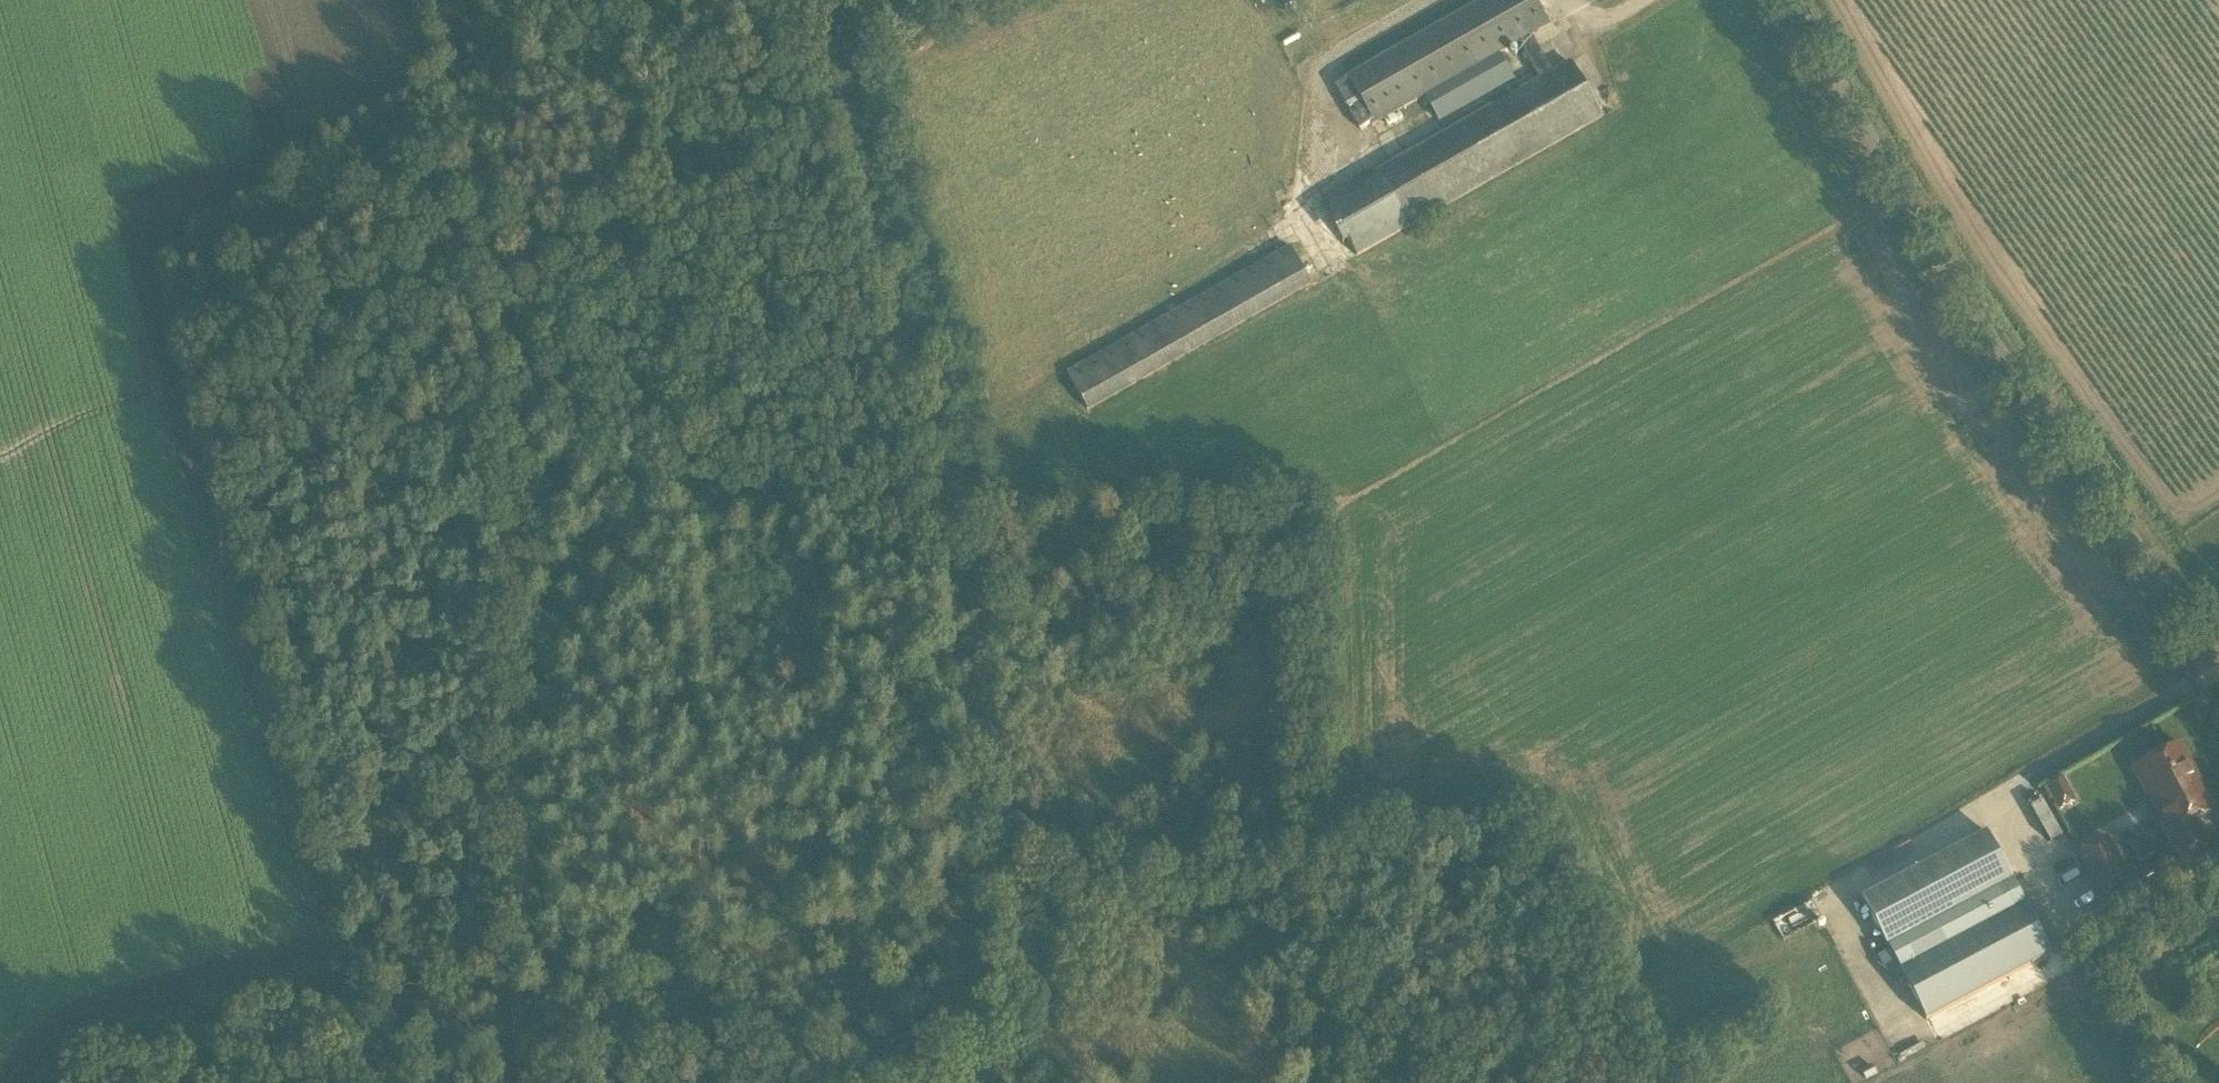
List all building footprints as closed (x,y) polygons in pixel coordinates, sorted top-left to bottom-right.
[(1501,53),(1518,43),(1539,80),(1552,73),(1531,36),(1549,26),(1534,0),(1482,0),(1347,77),(1374,125),(1424,97),(1438,122),(1515,79),(1501,53)] [(1539,80),(1378,171),(1327,200),(1331,207),(1318,214),(1320,224),(1335,249),(1350,240),(1359,255),(1602,118),(1570,62),(1552,73),(1539,80)] [(2188,767),(2191,765),(2180,744),(2142,765),(2164,807),(2156,811),(2182,859),(2208,846),(2194,821),(2212,812),(2188,767)] [(2076,800),(2062,775),(2045,785),(2058,810),(2076,800)] [(2042,800),(2030,807),(2050,842),(2062,836),(2042,800)] [(1862,899),(1887,946),(1900,970),(2010,913),(1996,888),(2013,880),(1987,832),(1862,899)] [(2103,902),(2133,887),(2107,837),(2077,852),(2103,902)] [(2010,913),(1900,970),(1926,1020),(2053,953),(2026,904),(2010,913)] [(1648,1018),(1637,1023),(1646,1044),(1657,1039),(1648,1018)]
